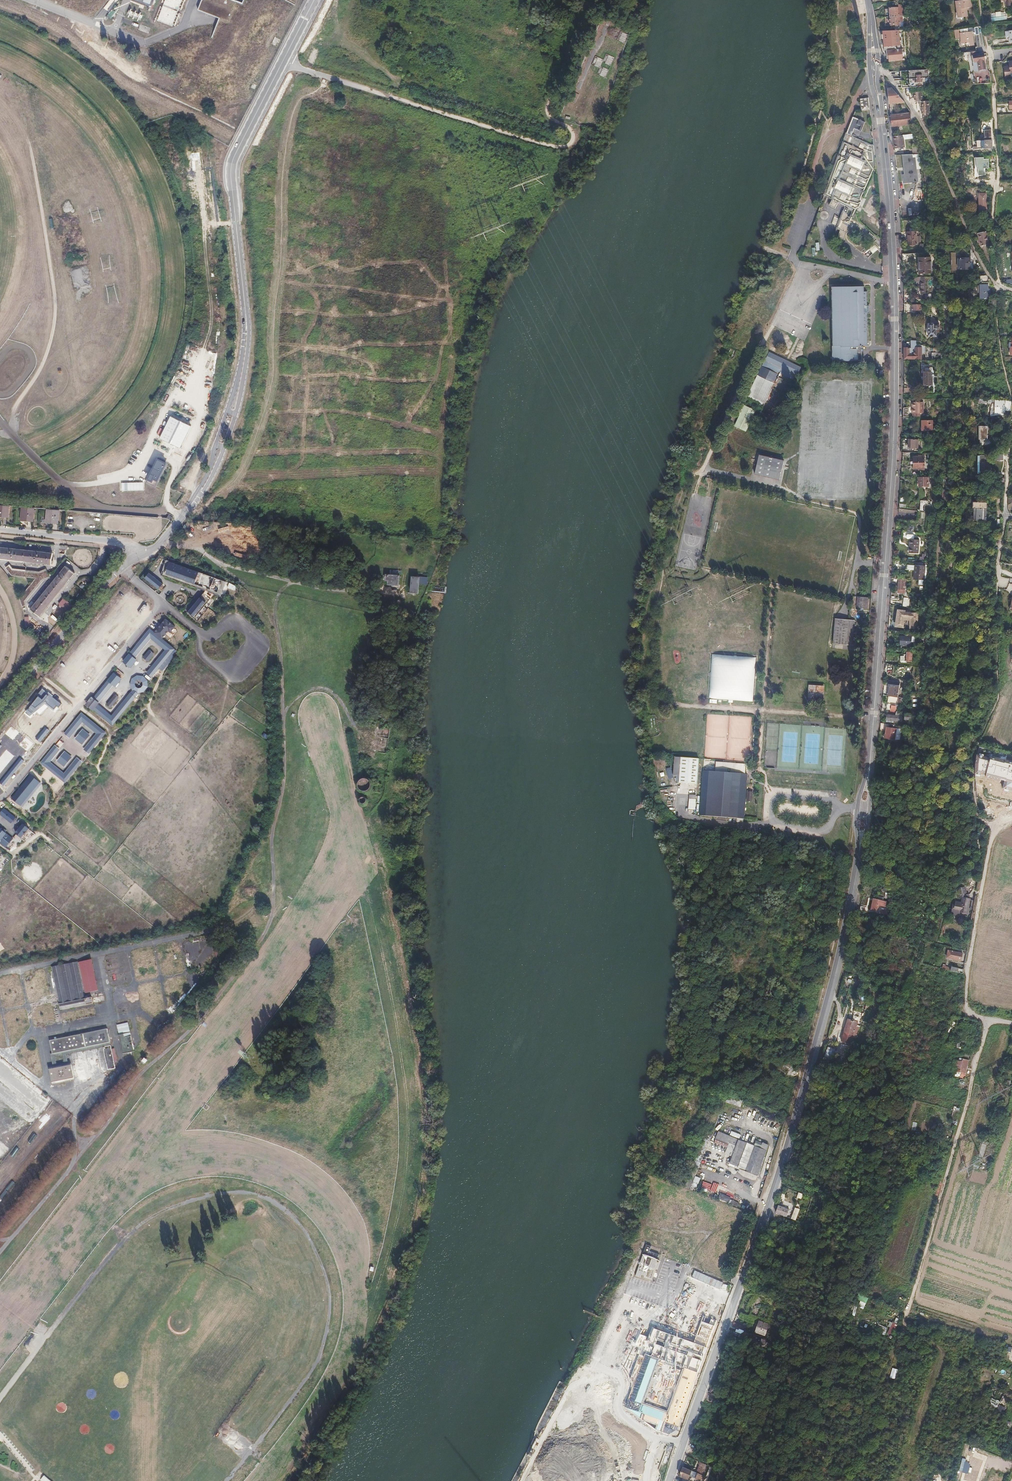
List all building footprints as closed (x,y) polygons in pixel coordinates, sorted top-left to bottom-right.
[(158,21),(174,27),(183,0),(165,0),(158,21)] [(281,0),(246,0),(244,4),(235,0),(203,0),(199,10),(223,19),(215,38),(264,60),(291,5),(281,0)] [(964,11),(963,10),(972,8),(973,8),(972,1),(957,3),(958,5),(954,6),(954,11),(953,11),(954,18),(959,18),(959,19),(966,18),(965,11),(964,11)] [(905,16),(904,5),(899,5),(899,7),(890,7),(890,8),(885,8),(886,17),(891,16),(900,16),(905,16)] [(989,13),(990,21),(1006,19),(1005,11),(989,13)] [(900,25),(900,16),(891,16),(891,25),(900,25)] [(964,32),(964,36),(965,46),(976,45),(975,35),(980,34),(980,33),(979,27),(974,28),(974,31),(964,32)] [(617,40),(626,43),(629,34),(620,31),(617,40)] [(902,33),(884,32),(885,48),(903,49),(902,33)] [(904,52),(889,51),(890,62),(905,62),(904,52)] [(985,69),(984,58),(985,57),(985,54),(977,55),(978,61),(974,61),(975,70),(985,69)] [(601,67),(603,59),(595,57),(593,65),(601,67)] [(604,67),(600,75),(605,77),(609,69),(604,67)] [(932,86),(931,74),(931,69),(910,71),(911,87),(932,86)] [(982,78),(982,72),(976,72),(976,73),(971,73),(972,83),(978,83),(978,78),(982,78)] [(905,102),(892,88),(888,88),(890,104),(905,102)] [(912,92),(912,101),(922,101),(922,91),(912,92)] [(871,110),(869,98),(861,99),(861,100),(862,111),(871,110)] [(920,101),(920,114),(930,114),(930,101),(920,101)] [(913,124),(911,113),(891,115),(892,126),(913,124)] [(862,132),(866,122),(855,118),(849,134),(852,136),(855,129),(862,132)] [(991,140),(990,130),(984,130),(984,140),(977,140),(978,149),(993,149),(993,140),(991,140)] [(905,147),(904,134),(893,136),(894,148),(905,147)] [(906,171),(906,172),(906,175),(904,176),(905,184),(919,182),(916,158),(913,158),(913,154),(904,155),(905,168),(908,167),(908,171),(906,171)] [(987,210),(986,192),(979,193),(979,210),(987,210)] [(860,223),(847,214),(848,209),(845,208),(837,228),(840,230),(838,238),(845,240),(847,232),(853,235),(860,223)] [(910,228),(910,231),(909,232),(909,245),(918,245),(918,231),(917,231),(916,228),(910,228)] [(988,230),(981,231),(978,232),(980,245),(990,243),(988,230)] [(874,244),(869,248),(873,253),(878,249),(874,244)] [(932,273),(932,257),(920,257),(920,265),(921,265),(922,273),(932,273)] [(970,269),(970,258),(960,258),(961,269),(970,269)] [(82,273),(83,270),(85,270),(85,267),(83,267),(74,270),(73,272),(75,277),(75,279),(77,285),(76,296),(77,299),(81,299),(82,293),(92,290),(90,283),(85,283),(82,273)] [(931,297),(930,277),(921,277),(922,294),(926,293),(926,297),(931,297)] [(990,299),(990,289),(988,289),(988,285),(980,285),(981,299),(990,299)] [(867,345),(866,313),(868,313),(868,305),(867,305),(866,292),(863,291),(863,287),(831,287),(833,361),(859,361),(859,345),(867,345)] [(912,304),(912,296),(904,296),(904,313),(913,313),(913,310),(921,310),(921,305),(913,305),(913,304),(912,304)] [(937,336),(937,329),(939,329),(939,323),(929,323),(929,336),(937,336)] [(921,359),(921,344),(917,344),(917,342),(917,340),(909,340),(909,347),(904,347),(904,359),(921,359)] [(800,368),(768,353),(747,397),(764,405),(782,368),(797,375),(800,368)] [(932,386),(933,374),(931,373),(932,367),(925,367),(924,386),(932,386)] [(1003,406),(1003,403),(1001,403),(1001,401),(995,401),(995,407),(996,407),(996,414),(1002,414),(1002,406),(1003,406)] [(924,413),(924,402),(913,402),(913,407),(904,407),(904,416),(912,416),(923,416),(923,413),(924,413)] [(745,433),(755,411),(744,406),(734,428),(745,433)] [(167,413),(155,437),(161,441),(155,451),(168,458),(174,447),(180,451),(184,443),(169,435),(173,426),(187,434),(191,426),(167,413)] [(933,432),(933,427),(933,421),(923,421),(922,432),(933,432)] [(988,445),(988,426),(978,426),(978,445),(988,445)] [(914,448),(915,443),(914,442),(914,440),(909,439),(902,438),(902,451),(908,451),(909,447),(914,448)] [(780,480),(784,456),(759,451),(754,474),(780,480)] [(924,470),(924,456),(919,456),(919,457),(914,457),(914,469),(920,469),(920,470),(924,470)] [(989,472),(989,457),(976,457),(977,473),(989,472)] [(156,460),(146,478),(155,483),(165,465),(156,460)] [(928,486),(928,477),(919,476),(919,486),(928,486)] [(122,483),(122,491),(145,490),(144,482),(122,483)] [(987,520),(988,506),(989,501),(974,499),(974,506),(975,507),(974,519),(987,520)] [(925,512),(925,506),(928,506),(928,501),(922,501),(922,503),(920,503),(920,511),(925,512)] [(8,516),(9,505),(0,505),(0,516),(8,516)] [(21,506),(21,519),(33,520),(34,507),(21,506)] [(46,508),(46,522),(58,522),(59,509),(46,508)] [(919,554),(919,540),(910,539),(909,553),(919,554)] [(50,563),(51,553),(0,548),(0,558),(50,563)] [(218,592),(222,580),(169,561),(165,573),(218,592)] [(6,565),(3,567),(9,575),(36,578),(18,600),(25,607),(27,604),(25,602),(42,579),(49,576),(46,569),(37,572),(10,570),(6,565)] [(925,581),(926,566),(916,566),(907,565),(907,570),(915,570),(914,580),(925,581)] [(66,566),(32,609),(40,615),(75,572),(66,566)] [(159,589),(164,583),(150,572),(145,578),(159,589)] [(386,574),(386,580),(388,580),(388,584),(398,585),(399,575),(386,574)] [(412,576),(411,592),(418,592),(419,576),(412,576)] [(205,601),(200,596),(188,611),(193,615),(205,601)] [(856,609),(867,610),(867,598),(856,598),(856,609)] [(899,609),(899,614),(898,622),(900,624),(905,625),(906,619),(911,620),(911,628),(916,628),(916,630),(920,630),(919,613),(916,613),(912,613),(912,612),(907,612),(907,610),(899,609)] [(165,617),(154,631),(163,639),(169,630),(171,632),(176,626),(165,617)] [(833,619),(832,644),(852,645),(853,620),(833,619)] [(130,653),(136,657),(151,638),(166,650),(147,672),(153,677),(176,648),(163,639),(154,631),(150,628),(130,653)] [(910,647),(911,639),(901,637),(900,646),(910,647)] [(143,656),(149,661),(155,653),(149,648),(143,656)] [(130,653),(124,661),(131,668),(138,659),(136,657),(130,653)] [(911,662),(912,653),(907,653),(907,657),(900,656),(900,661),(911,662)] [(731,699),(733,656),(711,655),(708,697),(731,699)] [(753,701),(756,658),(733,656),(731,699),(753,701)] [(893,674),(910,678),(912,669),(895,665),(893,674)] [(123,678),(114,672),(108,680),(114,684),(116,686),(123,678)] [(144,676),(138,675),(132,678),(130,684),(133,690),(138,693),(144,691),(148,686),(148,680),(144,676)] [(114,684),(108,680),(93,696),(100,702),(100,701),(114,684)] [(898,712),(900,691),(901,682),(890,681),(890,687),(891,687),(889,711),(898,712)] [(822,703),(823,686),(809,685),(807,703),(814,704),(814,702),(822,703)] [(47,692),(42,688),(26,712),(30,716),(45,702),(53,708),(56,704),(58,706),(61,704),(53,697),(54,696),(48,691),(47,692)] [(112,711),(100,701),(100,702),(94,709),(113,725),(136,697),(129,690),(112,711)] [(115,694),(107,705),(110,708),(120,697),(115,694)] [(94,709),(100,702),(93,696),(92,695),(86,704),(93,710),(94,709)] [(921,722),(922,716),(909,715),(909,714),(898,712),(897,716),(890,716),(889,723),(896,723),(897,722),(908,723),(908,721),(910,721),(910,720),(921,722)] [(82,713),(65,734),(70,738),(83,723),(97,734),(83,750),(89,754),(107,732),(82,713)] [(727,758),(730,715),(707,713),(705,756),(727,758)] [(749,760),(752,716),(730,715),(727,758),(749,760)] [(778,751),(780,723),(768,722),(766,751),(778,751)] [(898,741),(899,730),(897,729),(897,726),(883,724),(882,731),(887,732),(886,739),(898,741)] [(49,730),(45,727),(35,738),(40,742),(49,730)] [(83,729),(75,739),(82,745),(91,735),(83,729)] [(60,749),(55,745),(40,763),(66,783),(83,762),(78,758),(64,773),(50,762),(60,749)] [(65,751),(57,761),(64,767),(73,758),(65,751)] [(765,768),(777,769),(778,751),(766,751),(765,768)] [(696,782),(698,757),(672,755),(677,781),(696,782)] [(979,755),(976,776),(1005,782),(1003,790),(1011,792),(1011,764),(979,755)] [(20,758),(0,782),(0,783),(3,786),(24,761),(20,758)] [(716,762),(715,772),(725,773),(745,774),(746,764),(716,762)] [(722,816),(725,773),(715,772),(702,771),(700,814),(722,816)] [(744,818),(748,774),(745,774),(725,773),(722,816),(744,818)] [(42,783),(32,774),(11,799),(21,808),(42,783)] [(359,782),(358,785),(359,789),(361,791),(364,792),(368,792),(370,790),(372,791),(380,792),(380,786),(377,785),(377,780),(373,780),(370,781),(368,779),(364,778),(361,779),(359,782)] [(696,811),(698,796),(691,796),(691,804),(690,804),(689,810),(696,811)] [(0,813),(0,815),(11,824),(16,817),(5,807),(0,813)] [(23,823),(16,833),(22,838),(30,829),(23,823)] [(14,839),(8,834),(0,842),(0,843),(6,848),(14,839)] [(953,905),(952,910),(951,913),(959,914),(959,911),(967,913),(968,909),(972,909),(974,900),(968,899),(967,894),(966,894),(964,887),(956,889),(959,897),(962,897),(961,902),(956,901),(955,905),(953,905)] [(885,908),(886,903),(873,900),(870,910),(876,912),(878,906),(885,908)] [(961,960),(963,953),(948,950),(948,953),(947,955),(949,955),(948,959),(952,960),(953,958),(961,960)] [(78,961),(52,966),(60,1009),(86,1004),(85,998),(78,961)] [(943,964),(943,965),(942,968),(962,973),(963,969),(951,967),(946,966),(946,965),(943,964)] [(852,1044),(854,1034),(855,1034),(857,1021),(855,1021),(856,1016),(851,1014),(849,1020),(848,1019),(845,1032),(843,1042),(852,1044)] [(102,1029),(50,1039),(53,1053),(110,1041),(108,1034),(103,1035),(102,1029)] [(124,1034),(118,1035),(122,1054),(130,1052),(128,1042),(125,1042),(124,1034)] [(844,1052),(847,1046),(839,1043),(836,1048),(844,1052)] [(111,1046),(104,1047),(108,1069),(115,1068),(111,1046)] [(966,1068),(968,1060),(957,1058),(956,1060),(951,1060),(950,1063),(966,1068)] [(965,1073),(966,1068),(950,1063),(949,1072),(961,1075),(962,1073),(965,1073)] [(71,1064),(49,1068),(52,1082),(74,1077),(71,1064)] [(23,1091),(29,1096),(34,1088),(29,1084),(23,1091)] [(757,1175),(767,1144),(755,1140),(753,1144),(716,1132),(713,1143),(726,1147),(724,1154),(730,1156),(727,1165),(757,1175)] [(973,1166),(969,1179),(977,1181),(981,1169),(973,1166)] [(727,1203),(730,1197),(719,1193),(717,1199),(727,1203)] [(784,1204),(783,1207),(778,1206),(776,1213),(786,1217),(790,1207),(784,1204)] [(621,1302),(593,1358),(603,1362),(614,1366),(635,1326),(675,1294),(684,1266),(641,1247),(621,1302)] [(722,1296),(725,1289),(693,1276),(692,1279),(694,1280),(693,1284),(709,1291),(708,1291),(722,1296)] [(863,1309),(868,1298),(859,1294),(857,1299),(860,1301),(857,1307),(863,1309)] [(741,1320),(742,1318),(754,1322),(756,1318),(741,1313),(738,1319),(741,1320)] [(677,1430),(716,1324),(703,1319),(694,1342),(655,1327),(626,1407),(655,1430),(669,1435),(677,1430)] [(765,1335),(768,1324),(759,1321),(756,1331),(765,1335)] [(887,1334),(892,1336),(897,1323),(891,1321),(887,1334)] [(771,1342),(750,1334),(747,1340),(775,1351),(777,1346),(770,1343),(771,1342)] [(642,1453),(647,1445),(643,1442),(641,1441),(607,1417),(606,1414),(619,1386),(583,1371),(570,1399),(575,1401),(587,1433),(616,1453),(611,1480),(637,1480),(642,1453)] [(1001,1401),(1004,1393),(999,1390),(1000,1387),(992,1384),(989,1392),(991,1392),(989,1396),(1001,1401)] [(995,1409),(998,1403),(993,1400),(989,1405),(995,1409)] [(61,1413),(67,1408),(62,1401),(56,1406),(61,1413)] [(999,1404),(997,1409),(1003,1413),(1005,1408),(999,1404)] [(106,1453),(114,1453),(114,1444),(106,1444),(106,1453)] [(703,1475),(707,1464),(700,1462),(699,1464),(700,1465),(697,1472),(698,1473),(703,1475)] [(5,1478),(9,1470),(2,1467),(0,1470),(0,1475),(5,1478)] [(688,1479),(692,1470),(683,1467),(680,1476),(688,1479)]
